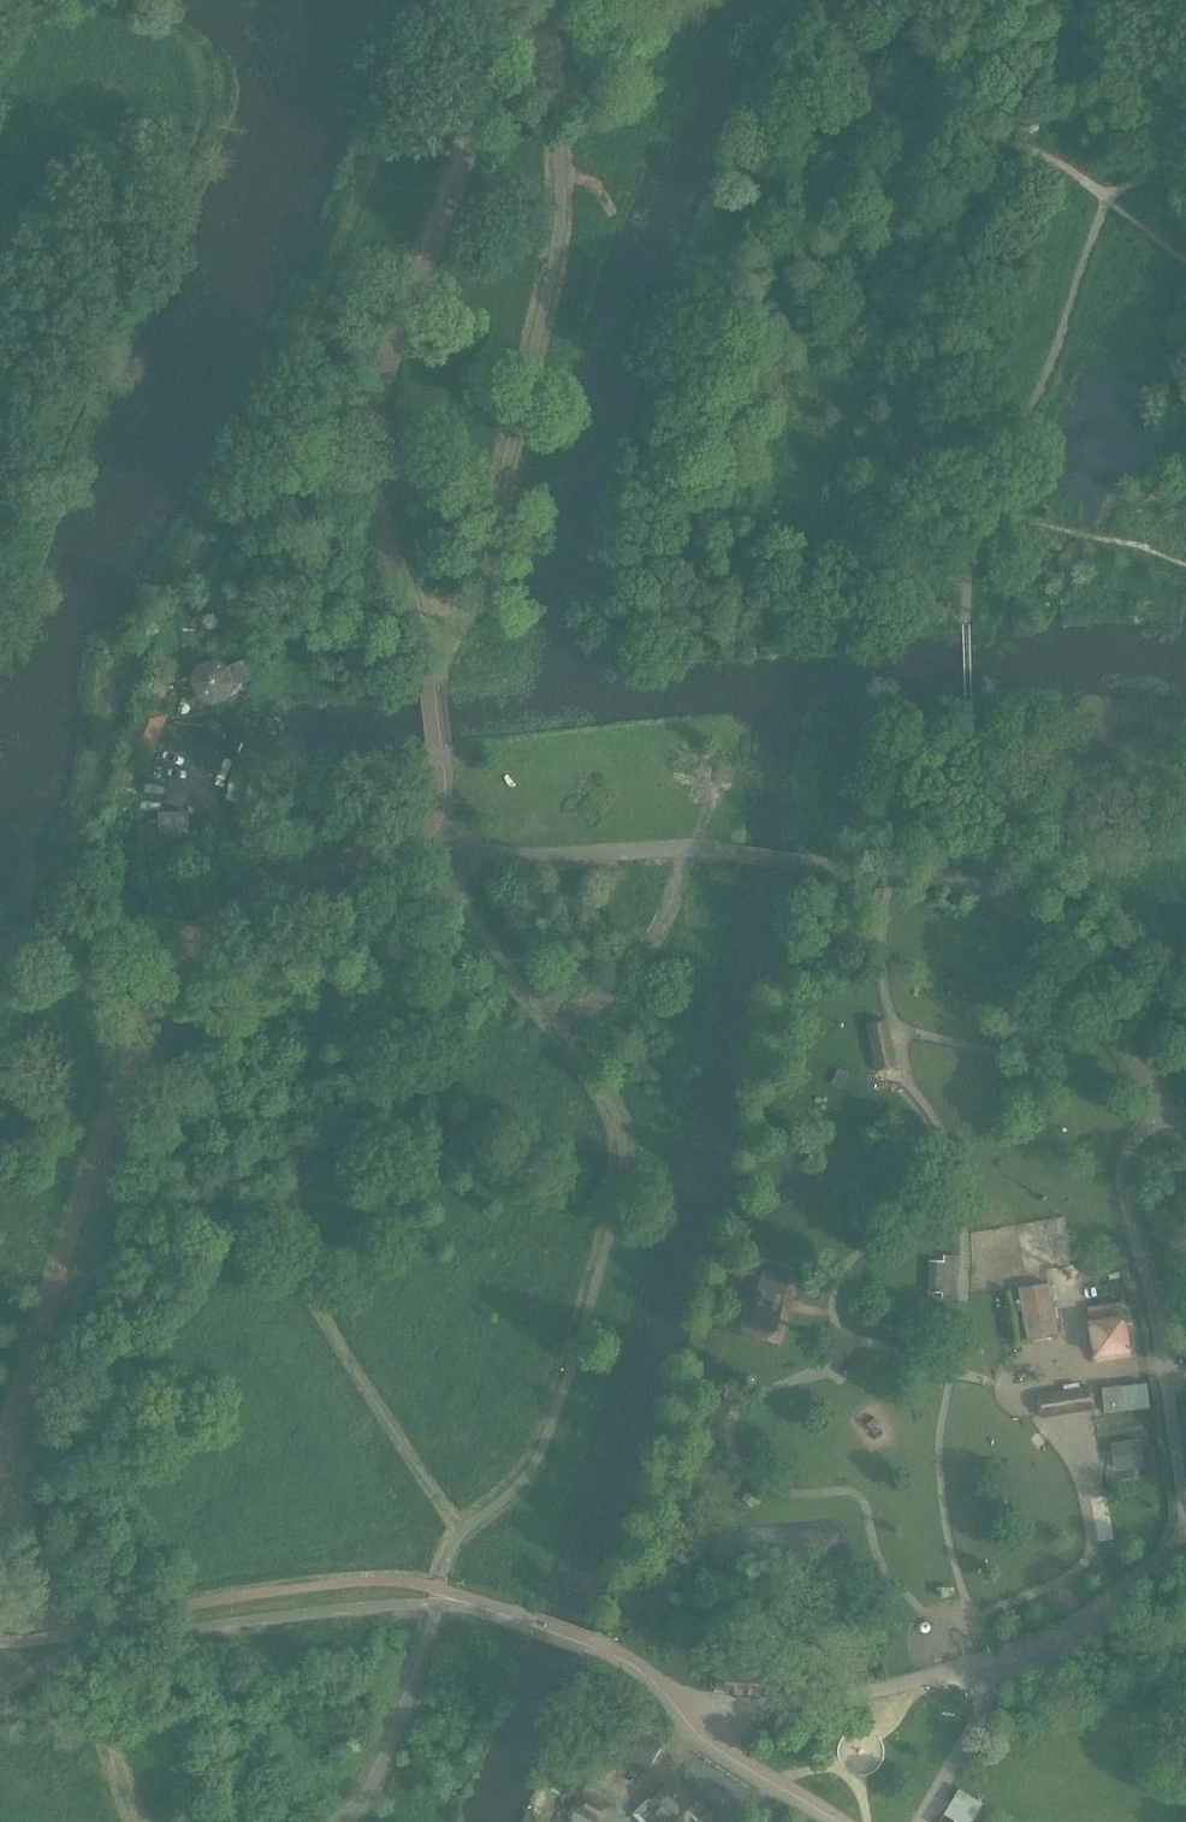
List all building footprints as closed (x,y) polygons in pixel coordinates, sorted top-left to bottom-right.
[(230,667),(215,660),(198,666),(191,681),(196,698),(213,706),(219,703),(221,704),(223,701),(228,698),(236,682),(250,678),(244,663),(230,667)] [(126,753),(164,768),(172,747),(159,742),(169,716),(145,706),(136,727),(126,753)] [(192,779),(167,778),(138,777),(137,812),(166,812),(166,802),(191,803),(192,779)] [(141,821),(139,852),(178,854),(180,824),(141,821)] [(867,1025),(878,1072),(897,1067),(887,1021),(867,1025)] [(930,1262),(929,1292),(944,1293),(945,1263),(930,1262)] [(764,1269),(748,1325),(776,1333),(792,1277),(764,1269)] [(1018,1290),(1028,1343),(1058,1337),(1049,1284),(1018,1290)] [(1136,1297),(1122,1299),(1124,1309),(1137,1307),(1138,1307),(1136,1297)] [(1122,1303),(1089,1309),(1097,1363),(1131,1358),(1122,1303)] [(853,1359),(840,1374),(846,1378),(858,1363),(853,1359)] [(1123,1386),(1103,1389),(1105,1414),(1126,1411),(1126,1412),(1150,1409),(1148,1384),(1123,1387),(1123,1386)] [(1038,1397),(1041,1417),(1093,1409),(1090,1389),(1038,1397)] [(1115,1446),(1119,1470),(1143,1466),(1139,1442),(1115,1446)] [(754,1485),(745,1497),(755,1504),(764,1492),(754,1485)] [(1098,1498),(1085,1502),(1098,1558),(1108,1556),(1106,1546),(1116,1543),(1109,1508),(1100,1508),(1098,1498)] [(777,1663),(730,1661),(728,1693),(775,1695),(777,1663)] [(625,1756),(650,1770),(664,1745),(639,1731),(625,1756)] [(633,1814),(641,1821),(716,1821),(698,1804),(694,1808),(691,1805),(671,1784),(653,1802),(649,1798),(633,1814)] [(945,1815),(956,1821),(955,1821),(974,1821),(985,1804),(979,1801),(960,1789),(945,1815)] [(585,1797),(579,1809),(600,1821),(606,1809),(585,1797)]
